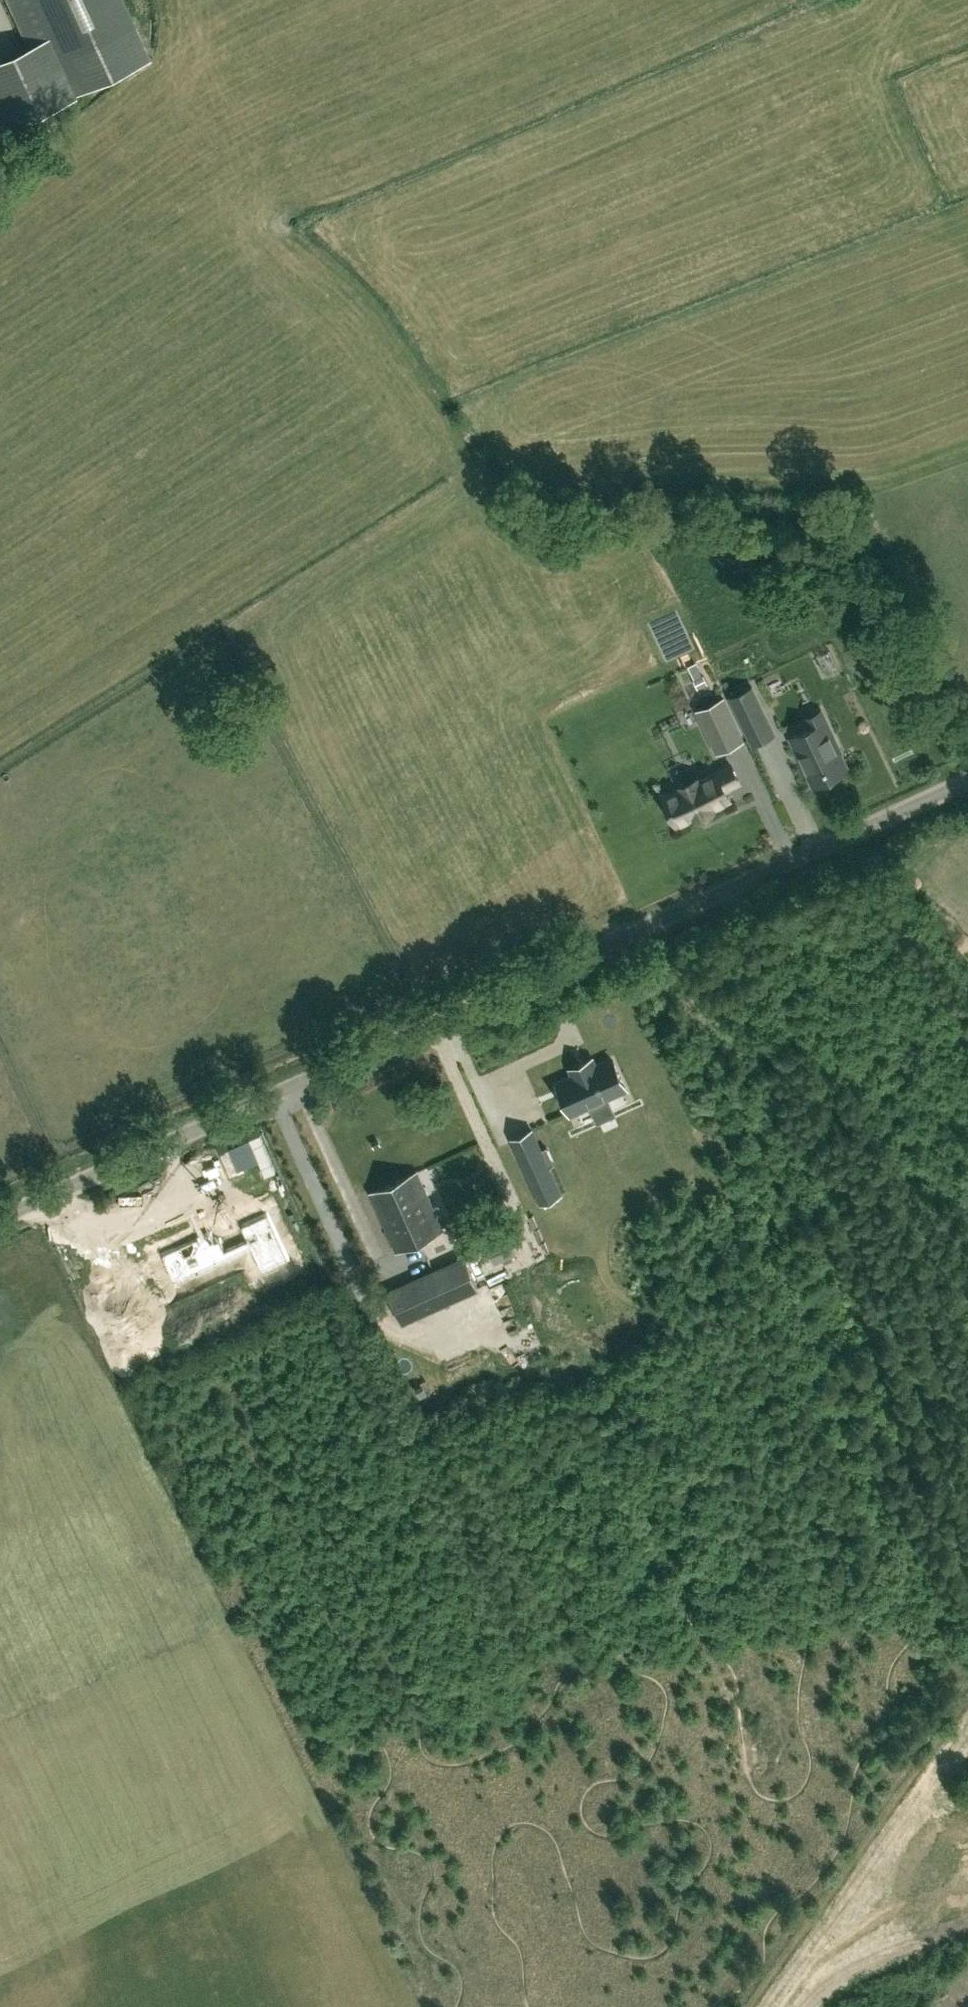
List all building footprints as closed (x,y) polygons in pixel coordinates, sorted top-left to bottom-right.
[(75,95),(74,93),(149,58),(122,0),(8,0),(30,48),(0,62),(0,130),(75,95)] [(728,697),(744,729),(769,717),(753,685),(728,697)] [(723,698),(697,710),(707,731),(733,718),(723,698)] [(849,769),(848,767),(845,769),(838,753),(841,752),(842,752),(829,724),(812,732),(810,728),(790,737),(813,786),(849,769)] [(697,819),(713,811),(711,807),(731,798),(725,788),(740,781),(732,765),(699,780),(697,777),(681,784),(682,788),(663,797),(676,824),(695,815),(697,819)] [(629,1090),(613,1055),(597,1062),(594,1055),(567,1068),(570,1074),(554,1081),(570,1117),(629,1090)] [(443,1083),(435,1086),(439,1095),(447,1092),(443,1083)] [(529,1156),(508,1165),(522,1196),(543,1186),(529,1156)] [(397,1249),(442,1228),(417,1171),(371,1191),(397,1249)] [(141,1256),(155,1285),(160,1296),(252,1252),(264,1277),(291,1263),(266,1211),(237,1225),(244,1239),(217,1252),(205,1226),(141,1256)] [(446,1254),(457,1249),(450,1233),(438,1238),(446,1254)] [(516,1252),(511,1240),(489,1250),(495,1262),(516,1252)] [(478,1286),(464,1255),(402,1283),(416,1314),(478,1286)] [(620,1290),(627,1285),(615,1268),(608,1272),(620,1290)]
